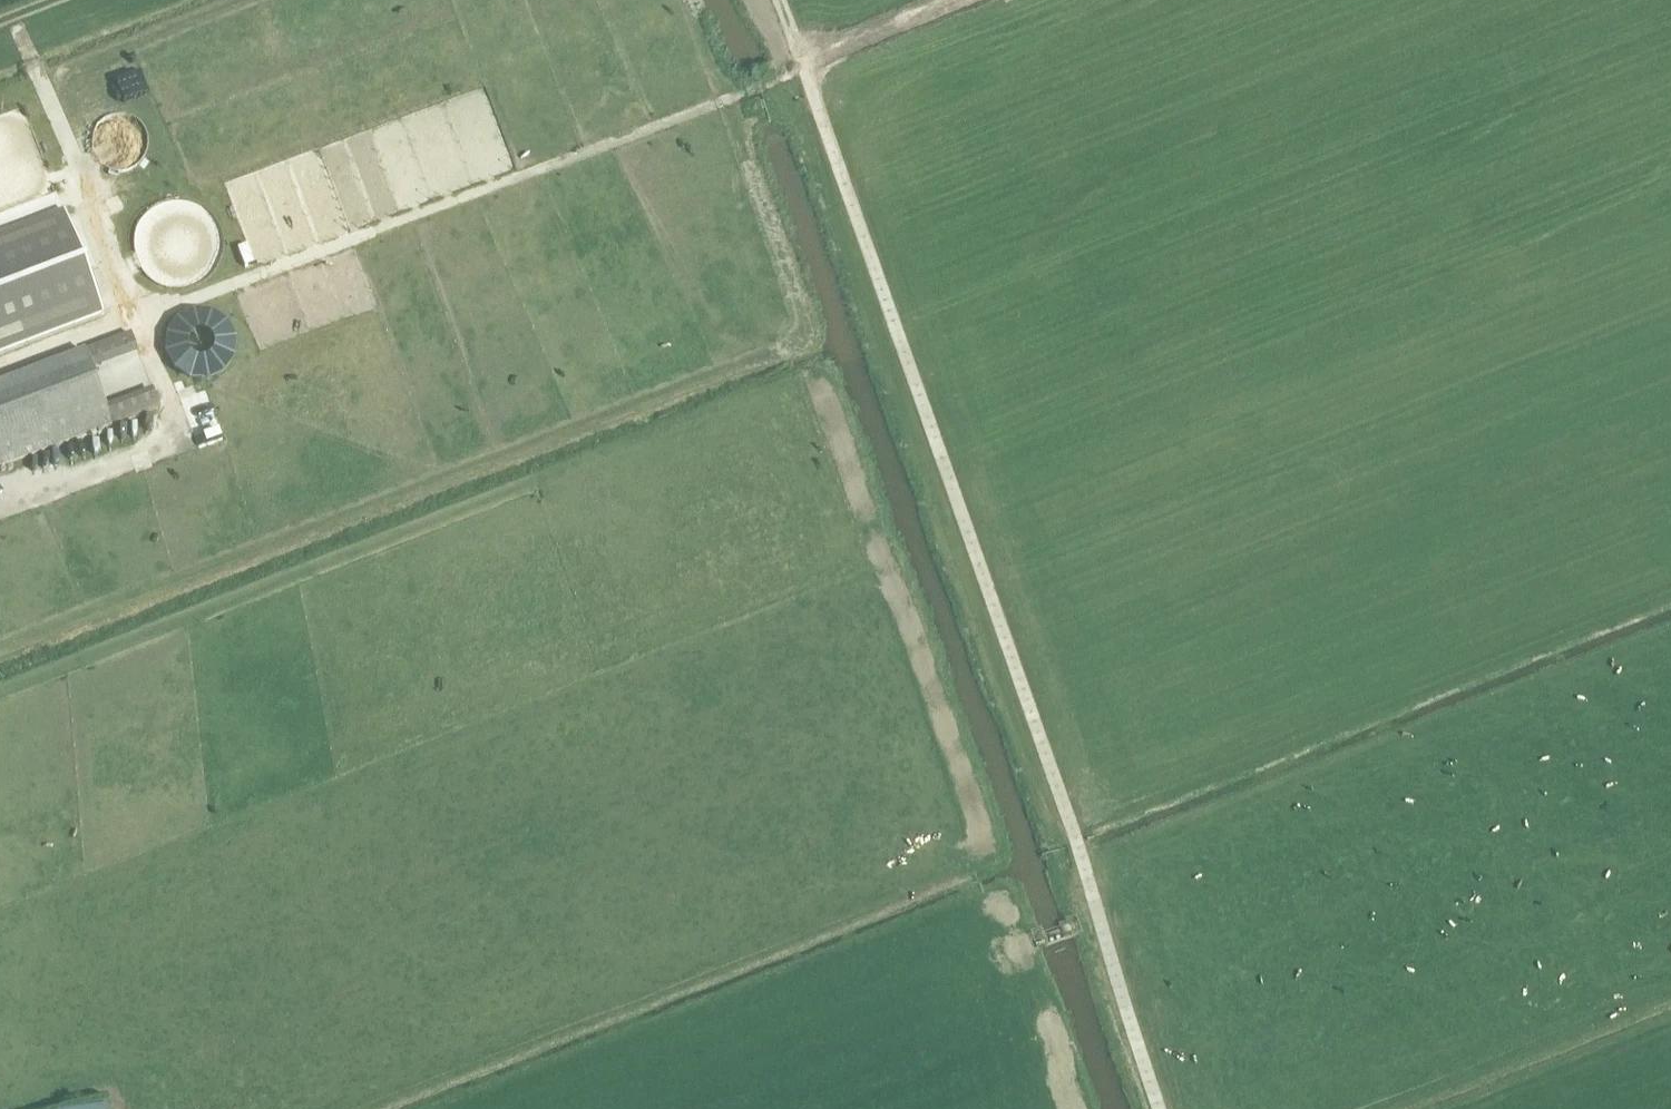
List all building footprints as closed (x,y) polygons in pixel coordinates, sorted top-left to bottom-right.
[(101,313),(63,213),(0,237),(0,351),(101,313)] [(110,424),(111,426),(158,408),(151,389),(104,406),(90,372),(137,353),(131,335),(83,353),(0,385),(0,466),(110,424)]
